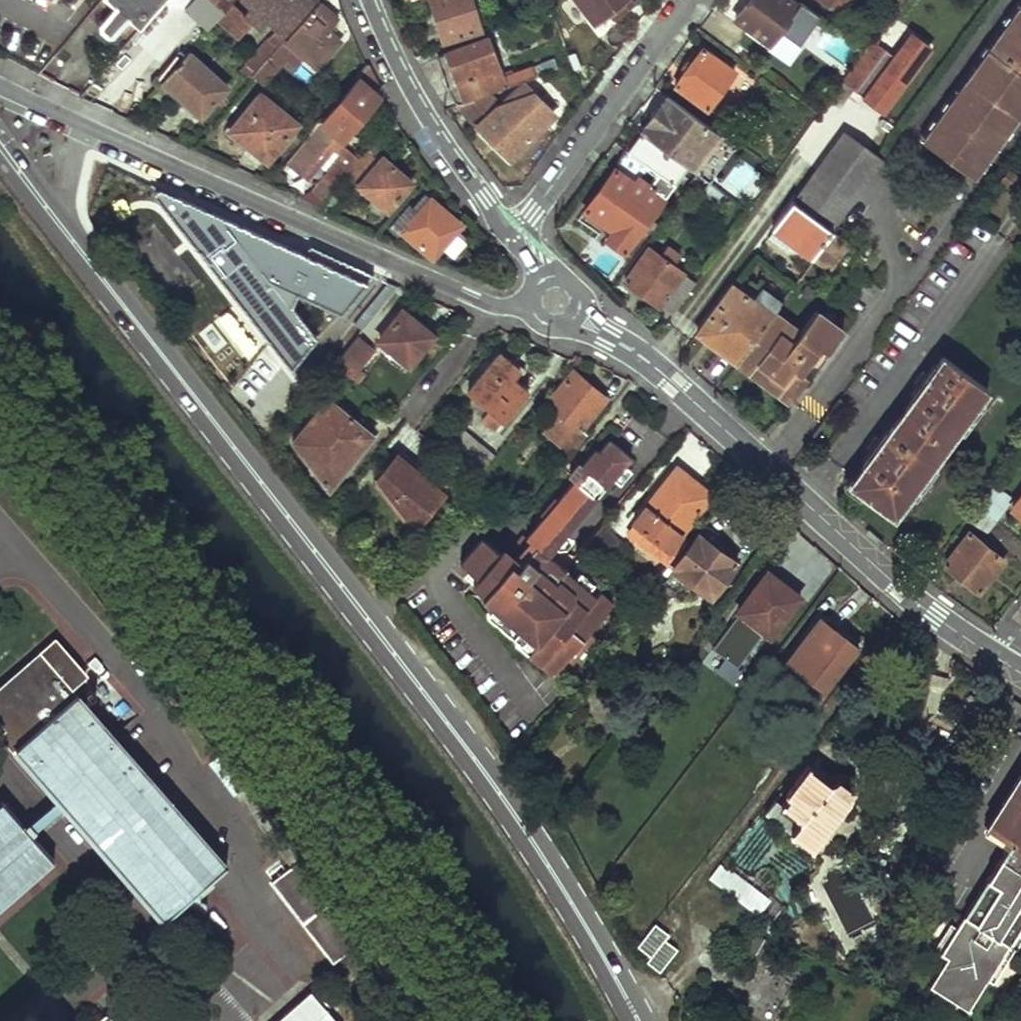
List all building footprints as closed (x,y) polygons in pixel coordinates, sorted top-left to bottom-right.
[(112,7),(98,24),(98,31),(102,34),(107,38),(112,38),(128,19),(139,28),(164,0),(104,0),(112,7)] [(183,7),(206,28),(232,0),(189,0),(183,7)] [(250,4),(260,12),(276,26),(255,50),(266,59),(268,56),(283,39),(288,33),(285,32),(312,0),(245,0),(250,4)] [(442,40),(477,27),(467,0),(429,0),(442,40)] [(595,23),(624,0),(578,0),(595,23)] [(793,0),(747,0),(736,16),(772,41),(783,26),(794,32),(808,10),(793,0)] [(895,10),(902,0),(881,0),(895,10)] [(338,18),(317,2),(290,35),(288,33),(283,39),(303,55),(318,66),(340,39),(330,30),(338,18)] [(238,36),(260,12),(250,4),(241,12),(233,6),(219,19),(238,36)] [(927,142),(970,174),(1020,103),(1020,10),(927,142)] [(929,48),(910,34),(895,56),(873,41),(841,82),(884,111),(929,48)] [(455,104),(491,90),(528,74),(524,65),(499,73),(487,35),(439,56),(446,85),(455,104)] [(296,64),(303,55),(283,39),(268,56),(280,66),(287,57),(296,64)] [(734,70),(700,46),(674,85),(708,109),(734,70)] [(227,82),(188,49),(156,85),(178,104),(196,120),(227,82)] [(266,59),(255,50),(246,61),(257,69),(266,59)] [(123,65),(113,57),(96,78),(104,85),(123,65)] [(276,67),(266,59),(257,69),(252,76),(262,84),(276,67)] [(375,87),(364,64),(355,75),(358,78),(322,122),(341,138),(373,98),(369,95),(375,87)] [(551,111),(520,81),(501,100),(491,90),(455,104),(509,159),(551,111)] [(298,122),(261,91),(231,128),(267,159),(298,122)] [(735,144),(666,96),(640,130),(685,163),(710,180),(735,144)] [(341,138),(322,122),(286,163),(301,175),(303,172),(310,177),(334,149),(340,154),(324,175),(335,184),(344,173),(357,158),(339,142),(341,138)] [(886,158),(845,129),(815,170),(857,199),(886,158)] [(649,183),(662,193),(685,163),(640,130),(628,149),(657,170),(649,183)] [(367,148),(357,158),(344,173),(386,209),(410,180),(380,154),(376,156),(367,148)] [(613,243),(623,251),(644,222),(650,226),(655,220),(650,215),(664,195),(662,193),(649,183),(657,170),(628,149),(579,217),(613,243)] [(741,194),(758,170),(740,158),(723,181),(741,194)] [(1016,169),(1006,163),(1000,173),(1009,179),(1016,169)] [(839,223),(857,199),(815,170),(798,192),(839,223)] [(150,196),(287,371),(312,341),(285,305),(293,296),(338,317),(371,276),(306,245),(301,253),(159,189),(155,188),(151,191),(150,196)] [(460,222),(424,193),(411,206),(408,204),(393,222),(433,255),(460,222)] [(850,242),(792,200),(772,225),(775,229),(769,236),(787,248),(793,240),(831,266),(850,242)] [(626,280),(671,314),(695,281),(674,267),(681,256),(667,247),(659,256),(648,249),(626,280)] [(755,298),(733,285),(698,333),(738,362),(742,357),(773,315),(782,302),(762,288),(755,298)] [(436,336),(399,307),(371,342),(408,371),(436,336)] [(784,322),(773,315),(742,357),(753,365),(750,370),(777,390),(781,385),(794,394),(810,373),(806,370),(823,346),(828,348),(845,325),(817,307),(800,328),(787,319),(784,322)] [(379,355),(355,336),(354,338),(333,365),(356,384),(379,355)] [(518,371),(496,353),(463,395),(486,413),(480,422),(493,432),(500,424),(501,425),(527,393),(510,380),(518,371)] [(851,482),(894,512),(989,388),(943,355),(930,376),(924,372),(916,383),(920,387),(881,441),(876,437),(867,451),(872,454),(851,482)] [(585,436),(581,432),(608,399),(570,369),(541,405),(554,416),(540,434),(559,449),(561,446),(571,454),(585,436)] [(288,443),(326,493),(372,437),(327,400),(288,443)] [(474,479),(493,456),(461,429),(441,453),(474,479)] [(630,458),(609,440),(598,453),(595,449),(574,474),(578,477),(524,539),(521,536),(511,548),(518,555),(511,564),(503,558),(496,552),(475,578),(486,587),(479,595),(491,605),(535,640),(526,651),(553,672),(565,657),(570,660),(592,632),(588,629),(611,600),(599,590),(595,596),(546,556),(630,458)] [(372,481),(413,534),(445,495),(394,453),(372,481)] [(634,525),(674,556),(686,539),(680,535),(711,496),(677,469),(634,525)] [(1008,497),(991,484),(977,503),(979,504),(995,517),(1008,497)] [(1011,505),(1020,512),(1020,490),(1011,505)] [(991,531),(1000,521),(995,517),(979,504),(969,516),(991,531)] [(674,556),(634,525),(628,532),(669,563),(674,556)] [(713,596),(738,561),(715,546),(723,533),(709,525),(702,535),(699,534),(693,543),(686,539),(674,556),(679,560),(674,570),(713,596)] [(619,542),(601,526),(583,548),(602,564),(619,542)] [(1002,556),(968,528),(944,560),(979,588),(1002,556)] [(475,578),(496,552),(479,538),(458,564),(475,578)] [(511,564),(518,555),(511,548),(503,558),(511,564)] [(735,618),(711,650),(724,659),(713,673),(732,687),(742,673),(736,669),(760,637),(769,643),(803,599),(765,570),(731,615),(735,618)] [(491,605),(485,613),(515,637),(513,641),(526,651),(535,640),(491,605)] [(815,617),(780,662),(821,694),(857,648),(815,617)] [(84,694),(83,695),(77,688),(93,674),(62,640),(0,695),(0,707),(30,741),(24,747),(67,795),(72,802),(171,915),(232,864),(84,694)] [(1006,845),(937,955),(944,960),(926,988),(964,1011),(1020,922),(1020,765),(980,829),(1006,845)] [(363,938),(304,862),(231,766),(222,773),(296,868),(277,883),(335,959),(363,938)] [(833,785),(807,766),(780,803),(799,820),(788,834),(811,851),(853,795),(853,787),(847,782),(839,781),(833,785)] [(29,828),(35,834),(72,802),(67,795),(29,828)] [(0,806),(0,910),(58,860),(35,834),(29,828),(6,801),(0,806)] [(719,861),(708,877),(758,913),(770,897),(719,861)] [(646,963),(659,972),(676,949),(663,939),(667,932),(657,924),(639,947),(649,957),(646,963)] [(264,1020),(336,1020),(310,986),(264,1020)] [(36,1010),(23,1020),(46,1020),(36,1010)]
